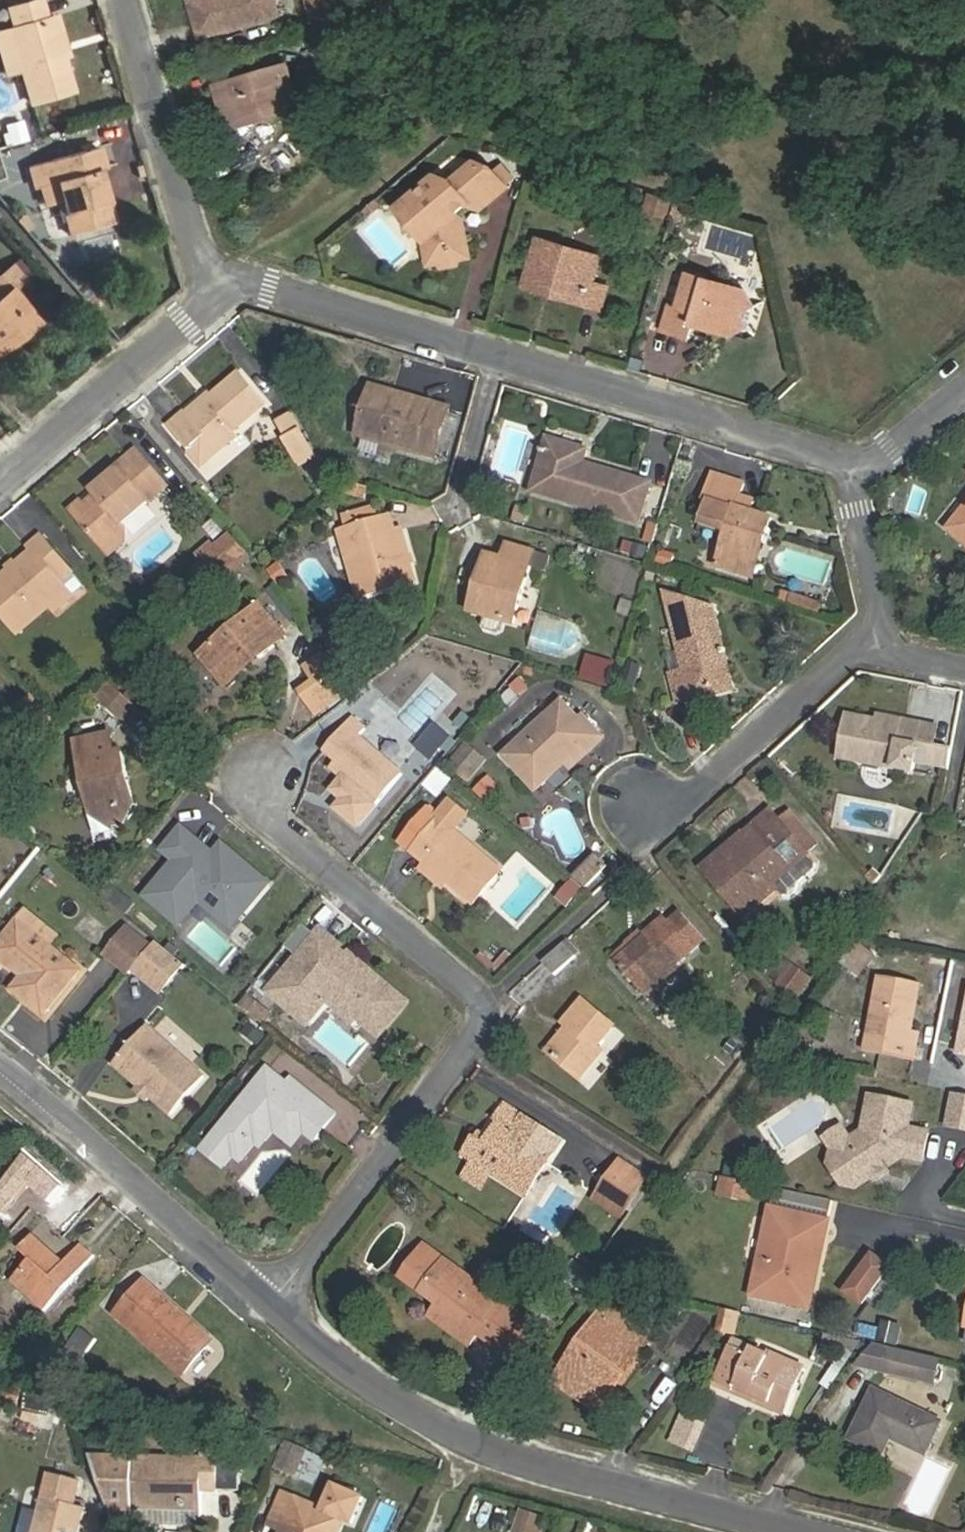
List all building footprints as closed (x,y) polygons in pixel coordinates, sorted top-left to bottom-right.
[(198,38),(278,14),(274,0),(188,0),(198,38)] [(71,90),(61,56),(52,58),(48,46),(57,43),(50,18),(45,20),(39,1),(8,10),(14,29),(9,30),(20,68),(29,101),(71,90)] [(310,11),(316,30),(346,22),(340,3),(310,11)] [(52,58),(61,56),(69,54),(57,16),(50,18),(57,43),(48,46),(52,58)] [(9,30),(0,33),(0,48),(7,71),(20,68),(9,30)] [(266,111),(267,118),(298,109),(286,65),(219,84),(230,121),(266,111)] [(227,129),(267,118),(266,111),(230,121),(219,84),(213,86),(227,129)] [(69,234),(110,223),(96,169),(99,168),(102,167),(95,146),(28,165),(35,187),(39,186),(45,204),(59,200),(69,234)] [(495,182),(486,171),(481,165),(464,160),(447,177),(435,175),(398,206),(424,239),(427,259),(438,257),(441,261),(456,259),(457,254),(467,251),(460,218),(453,209),(459,203),(474,207),(498,185),(495,182)] [(486,171),(495,182),(504,174),(494,164),(486,171)] [(96,169),(110,223),(114,222),(99,168),(96,169)] [(675,198),(671,211),(681,214),(685,201),(675,198)] [(375,201),(365,209),(369,213),(379,205),(375,201)] [(524,287),(546,292),(547,286),(588,296),(594,272),(599,255),(538,239),(524,287)] [(12,331),(17,336),(35,322),(10,291),(22,282),(11,267),(0,276),(0,340),(12,331)] [(594,272),(588,296),(604,300),(610,276),(594,272)] [(743,290),(690,275),(681,307),(670,303),(663,330),(692,339),(693,335),(695,326),(712,330),(731,335),(743,290)] [(547,286),(546,292),(586,304),(588,296),(547,286)] [(743,290),(731,335),(750,326),(745,318),(747,312),(755,308),(743,290)] [(695,326),(693,335),(709,339),(712,330),(695,326)] [(17,336),(12,331),(0,340),(0,350),(17,336)] [(169,427),(188,451),(195,446),(207,461),(237,436),(233,431),(266,403),(241,375),(213,399),(189,417),(186,413),(169,427)] [(450,409),(373,388),(359,435),(436,456),(450,409)] [(189,417),(213,399),(209,394),(186,413),(189,417)] [(279,424),(291,445),(305,436),(292,416),(279,424)] [(296,463),(314,453),(305,436),(291,445),(287,448),(296,463)] [(588,451),(548,438),(533,490),(639,522),(650,484),(584,464),(588,451)] [(195,446),(188,451),(201,466),(207,461),(195,446)] [(314,453),(296,463),(298,468),(317,458),(314,453)] [(166,487),(138,454),(93,491),(97,496),(84,507),(80,503),(71,510),(109,555),(125,541),(126,528),(123,524),(166,487)] [(743,484),(712,475),(704,502),(708,503),(702,524),(708,526),(727,532),(717,567),(747,576),(757,541),(765,544),(772,519),(749,512),(753,501),(739,497),(743,484)] [(344,523),(381,513),(379,503),(342,514),(344,523)] [(950,528),(964,541),(964,510),(950,528)] [(414,581),(407,555),(402,556),(395,531),(391,518),(340,532),(358,596),(414,581)] [(402,556),(407,555),(400,530),(395,531),(402,556)] [(17,565),(20,569),(14,574),(11,571),(0,580),(0,611),(18,633),(49,606),(67,591),(58,581),(70,571),(41,537),(30,547),(34,551),(17,565)] [(246,557),(230,538),(203,560),(219,580),(246,557)] [(765,544),(757,541),(747,576),(754,578),(765,544)] [(485,582),(476,612),(484,615),(501,620),(513,624),(534,553),(508,545),(503,560),(487,555),(479,580),(485,582)] [(20,569),(17,565),(11,571),(14,574),(20,569)] [(485,582),(479,580),(470,610),(476,612),(485,582)] [(67,591),(49,606),(54,612),(71,596),(67,591)] [(792,594),(783,591),(781,598),(790,601),(792,594)] [(821,603),(792,594),(790,601),(819,610),(821,603)] [(716,609),(670,595),(687,673),(672,676),(678,705),(693,701),(693,697),(727,690),(721,663),(726,658),(716,609)] [(262,605),(213,646),(236,672),(259,654),(262,658),(287,637),(262,605)] [(501,620),(484,615),(482,624),(484,628),(494,631),(499,629),(501,620)] [(236,672),(213,646),(201,656),(228,687),(262,658),(259,654),(236,672)] [(319,651),(300,667),(309,679),(295,691),(318,718),(352,689),(319,651)] [(604,685),(611,666),(588,657),(580,676),(604,685)] [(108,681),(94,697),(122,722),(136,707),(108,681)] [(538,789),(566,762),(583,748),(589,753),(604,738),(584,717),(580,720),(563,702),(506,754),(538,789)] [(904,726),(848,715),(839,757),(896,768),(914,772),(917,761),(924,724),(905,721),(904,726)] [(362,728),(350,718),(325,748),(337,760),(331,767),(375,805),(402,775),(357,736),(362,728)] [(940,727),(924,724),(917,761),(933,764),(937,747),(940,727)] [(94,815),(94,816),(129,807),(122,773),(127,772),(123,752),(115,753),(110,734),(76,742),(94,815)] [(465,741),(446,763),(467,782),(486,760),(465,741)] [(937,747),(933,764),(951,767),(954,750),(937,747)] [(583,748),(566,762),(572,768),(589,753),(583,748)] [(437,766),(422,785),(437,797),(452,778),(437,766)] [(129,807),(94,816),(119,830),(134,806),(127,772),(122,773),(129,807)] [(473,789),(488,803),(501,788),(486,775),(473,789)] [(0,798),(0,799),(3,802),(16,792),(12,788),(0,798)] [(770,815),(726,853),(731,858),(707,879),(744,919),(776,892),(771,886),(805,856),(770,815)] [(413,852),(427,864),(448,882),(473,904),(501,871),(442,820),(413,852)] [(178,867),(147,903),(178,929),(199,903),(221,902),(221,911),(240,927),(271,890),(251,873),(245,880),(240,876),(240,868),(233,863),(225,863),(222,867),(219,864),(188,838),(169,860),(178,867)] [(699,870),(707,879),(731,858),(726,853),(723,850),(699,870)] [(251,873),(228,853),(219,864),(222,867),(225,863),(233,863),(240,868),(240,876),(245,880),(251,873)] [(606,863),(596,853),(585,863),(596,874),(606,863)] [(585,863),(578,872),(588,882),(596,874),(585,863)] [(448,882),(427,864),(422,870),(443,888),(448,882)] [(879,879),(874,887),(880,895),(886,887),(879,879)] [(118,889),(107,901),(124,915),(135,903),(118,889)] [(648,940),(634,952),(619,966),(644,995),(705,942),(684,917),(672,927),(669,922),(648,940)] [(24,979),(14,991),(44,1015),(79,971),(18,923),(0,946),(0,958),(18,973),(21,969),(28,975),(24,979)] [(129,928),(126,932),(149,950),(151,947),(152,946),(129,928)] [(149,950),(126,932),(104,960),(125,979),(134,969),(149,950)] [(628,946),(634,952),(648,940),(644,933),(628,946)] [(340,951),(323,937),(275,993),(300,1015),(320,991),(328,997),(332,992),(336,987),(362,1010),(357,1015),(379,1033),(403,1005),(349,959),(343,967),(333,959),(340,951)] [(852,938),(837,963),(860,977),(875,952),(852,938)] [(568,939),(564,943),(576,956),(581,952),(568,939)] [(149,950),(134,969),(150,983),(172,955),(156,942),(152,946),(151,947),(149,950)] [(564,943),(543,962),(555,976),(576,956),(564,943)] [(619,966),(634,952),(628,946),(613,959),(619,966)] [(349,959),(340,951),(333,959),(343,967),(349,959)] [(172,955),(150,983),(162,992),(184,965),(172,955)] [(767,980),(798,1002),(815,979),(784,957),(767,980)] [(18,973),(24,979),(28,975),(21,969),(18,973)] [(912,1063),(915,1046),(909,1045),(912,1036),(921,986),(880,978),(865,1053),(912,1063)] [(336,987),(332,992),(357,1015),(362,1010),(336,987)] [(320,991),(300,1015),(307,1021),(328,997),(320,991)] [(246,994),(237,1006),(262,1025),(271,1013),(246,994)] [(586,1003),(567,1026),(575,1032),(554,1058),(582,1082),(603,1055),(599,1051),(616,1030),(586,1003)] [(257,1046),(265,1035),(247,1023),(239,1035),(257,1046)] [(575,1032),(567,1026),(546,1051),(554,1058),(575,1032)] [(147,1027),(114,1065),(140,1088),(151,1097),(172,1116),(205,1078),(147,1027)] [(293,1089),(269,1070),(236,1111),(237,1120),(228,1121),(204,1151),(224,1167),(233,1155),(241,1161),(256,1142),(265,1142),(275,1130),(284,1137),(295,1124),(305,1132),(316,1141),(335,1116),(319,1103),(310,1103),(302,1097),(301,1088),(296,1084),(293,1089)] [(140,1088),(136,1093),(147,1102),(151,1097),(140,1088)] [(319,1103),(301,1088),(302,1097),(310,1103),(319,1103)] [(954,1095),(949,1119),(964,1122),(964,1097),(954,1095)] [(919,1107),(877,1098),(870,1133),(858,1140),(840,1152),(838,1154),(836,1166),(848,1184),(866,1187),(879,1179),(880,1172),(885,1168),(892,1170),(908,1159),(909,1158),(929,1162),(934,1134),(914,1130),(919,1107)] [(498,1121),(488,1137),(485,1143),(475,1137),(464,1153),(476,1162),(494,1173),(526,1195),(552,1155),(561,1142),(524,1117),(505,1105),(496,1119),(498,1121)] [(236,1111),(228,1121),(237,1120),(236,1111)] [(295,1124),(284,1137),(294,1145),(305,1132),(295,1124)] [(850,1128),(832,1139),(840,1152),(858,1140),(850,1128)] [(485,1143),(488,1137),(479,1131),(475,1137),(485,1143)] [(494,1173),(476,1162),(466,1179),(482,1190),(494,1173)] [(649,1180),(626,1165),(600,1206),(623,1220),(649,1180)] [(885,1168),(880,1172),(879,1179),(882,1183),(895,1174),(892,1170),(885,1168)] [(760,1186),(728,1179),(725,1194),(756,1202),(760,1186)] [(775,1188),(772,1201),(824,1214),(828,1200),(775,1188)] [(753,1296),(804,1308),(808,1290),(799,1287),(803,1268),(818,1271),(829,1223),(771,1210),(753,1296)] [(66,1264),(35,1236),(21,1251),(31,1261),(12,1283),(44,1312),(95,1257),(84,1245),(66,1264)] [(405,1280),(440,1306),(447,1311),(438,1323),(470,1346),(479,1334),(501,1350),(524,1320),(501,1304),(492,1315),(471,1299),(479,1287),(427,1249),(405,1280)] [(877,1253),(850,1289),(866,1301),(893,1265),(877,1253)] [(808,1290),(804,1308),(809,1309),(818,1271),(803,1268),(799,1287),(808,1290)] [(184,1375),(205,1351),(171,1321),(178,1313),(146,1284),(118,1317),(184,1375)] [(492,1315),(501,1304),(479,1287),(471,1299),(492,1315)] [(610,1305),(562,1372),(597,1397),(636,1344),(628,1339),(637,1325),(610,1305)] [(447,1311),(440,1306),(431,1318),(438,1323),(447,1311)] [(722,1308),(719,1332),(735,1335),(739,1310),(722,1308)] [(171,1321),(205,1351),(212,1343),(178,1313),(171,1321)] [(896,1344),(899,1326),(880,1323),(877,1341),(896,1344)] [(597,1397),(562,1372),(556,1381),(599,1412),(653,1336),(637,1325),(628,1339),(636,1344),(597,1397)] [(90,1345),(79,1339),(72,1350),(83,1357),(90,1345)] [(750,1356),(733,1348),(717,1385),(786,1416),(806,1370),(787,1361),(784,1367),(752,1352),(750,1356)] [(938,1365),(893,1355),(888,1375),(933,1386),(938,1365)] [(929,1457),(944,1428),(874,1392),(851,1440),(886,1456),(895,1440),(929,1457)] [(698,1426),(679,1422),(674,1447),(693,1451),(698,1426)] [(92,1459),(114,1522),(134,1522),(135,1510),(202,1511),(202,1490),(219,1490),(219,1454),(201,1453),(201,1461),(92,1459)] [(83,1510),(74,1508),(80,1484),(50,1476),(37,1531),(36,1531),(78,1531),(83,1510)] [(344,1520),(351,1524),(362,1499),(334,1487),(323,1512),(283,1495),(269,1526),(282,1531),(339,1531),(344,1520)] [(522,1513),(515,1531),(516,1531),(539,1531),(543,1521),(522,1513)]
